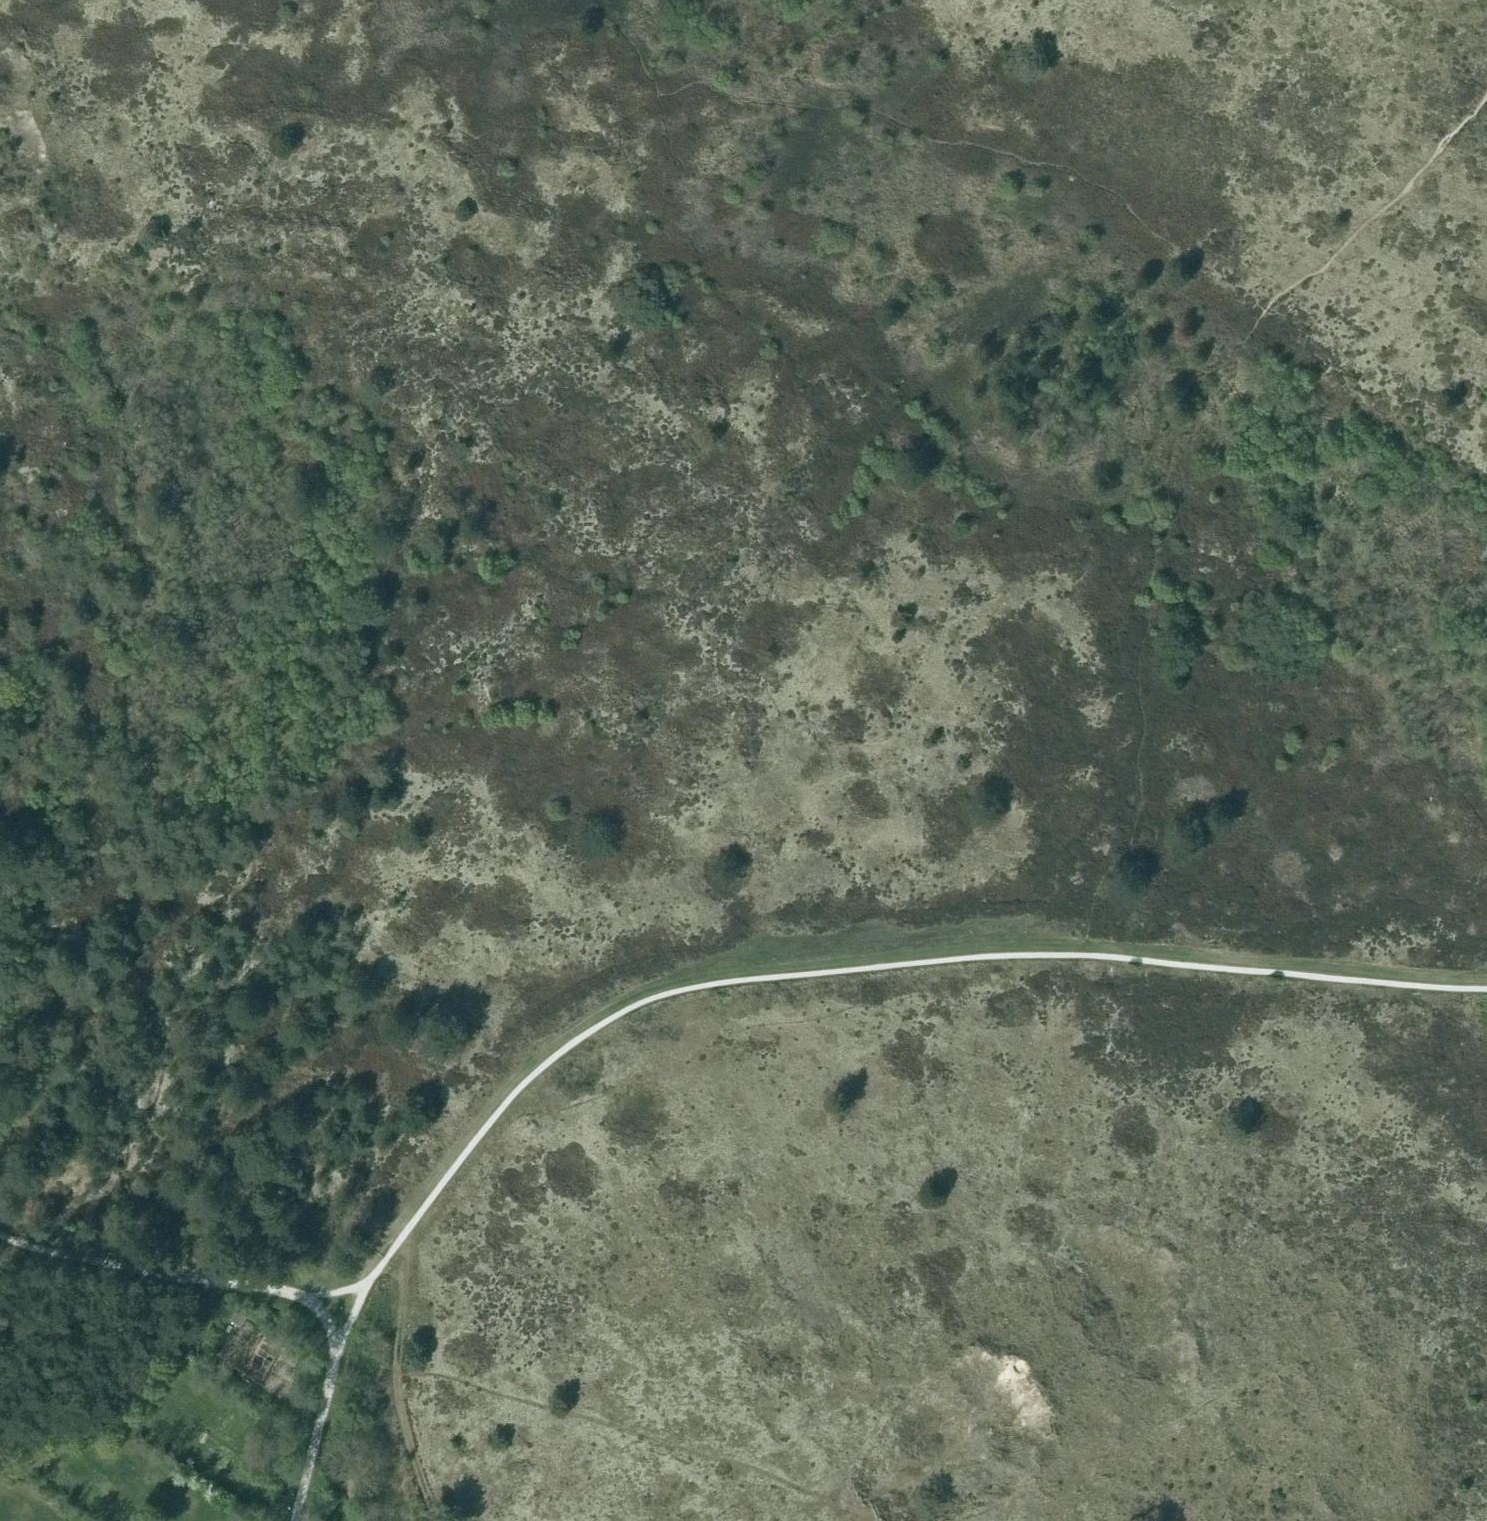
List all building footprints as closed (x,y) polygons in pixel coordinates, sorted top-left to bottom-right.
[(235,1310),(229,1319),(241,1326),(246,1317),(235,1310)]
